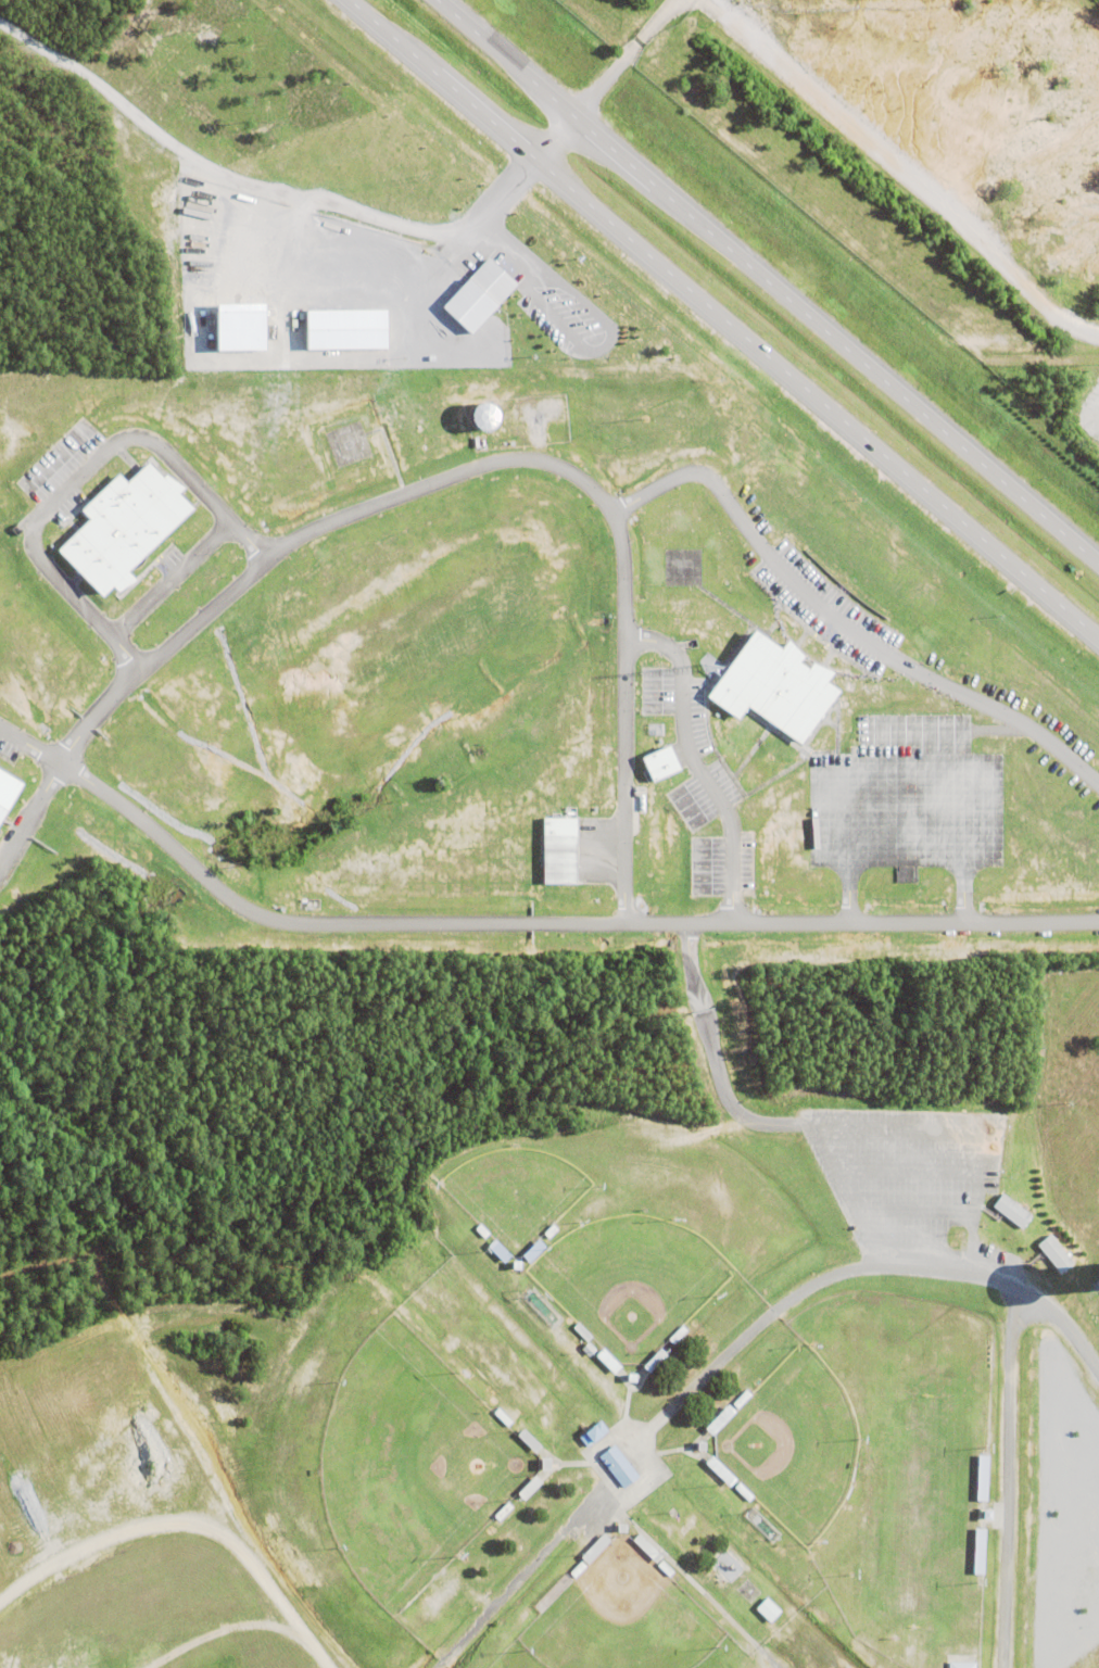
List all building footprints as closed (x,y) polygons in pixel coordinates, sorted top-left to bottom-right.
[(444,307),(473,334),(519,284),(490,257),(444,307)] [(219,304),(219,352),(268,351),(267,303),(219,304)] [(308,350),(389,349),(389,309),(308,310),(308,350)] [(86,517),(78,508),(116,471),(124,479),(144,459),(160,475),(163,471),(180,488),(176,491),(190,505),(125,569),(130,574),(115,590),(110,584),(99,594),(53,548),(86,517)] [(753,628),(837,688),(798,743),(746,705),(736,719),(704,695),(753,628)] [(683,771),(672,746),(643,758),(653,784),(683,771)] [(20,781),(0,813),(0,769),(20,781)] [(544,885),(579,885),(578,818),(544,818),(544,885)] [(990,1204),(1000,1191),(1028,1214),(1019,1227),(990,1204)] [(541,1233),(550,1223),(555,1228),(546,1238),(541,1233)] [(472,1228),(477,1224),(487,1233),(481,1238),(472,1228)] [(1034,1243),(1047,1233),(1070,1261),(1057,1271),(1034,1243)] [(509,1259),(518,1259),(518,1268),(509,1268),(509,1259)] [(570,1326),(574,1322),(589,1335),(584,1340),(570,1326)] [(666,1338),(679,1325),(684,1329),(670,1343),(666,1338)] [(578,1348),(585,1340),(593,1348),(585,1355),(578,1348)] [(593,1354),(601,1347),(618,1365),(610,1372),(593,1354)] [(641,1365),(658,1347),(665,1353),(647,1372),(641,1365)] [(730,1402),(743,1388),(748,1393),(735,1407),(730,1402)] [(702,1427),(725,1403),(732,1410),(709,1433),(702,1427)] [(491,1412),(495,1406),(509,1420),(504,1425),(491,1412)] [(599,1435),(598,1435),(591,1441),(591,1442),(585,1446),(577,1436),(582,1431),(582,1430),(592,1423),(593,1424),(597,1419),(605,1430),(599,1435)] [(515,1435),(521,1428),(538,1444),(532,1451),(515,1435)] [(605,1464),(620,1448),(641,1466),(624,1483),(605,1464)] [(703,1462),(709,1454),(733,1478),(727,1486),(703,1462)] [(539,1456),(547,1456),(547,1468),(539,1468),(539,1456)] [(515,1492),(532,1474),(539,1480),(521,1499),(515,1492)] [(732,1487),(736,1482),(750,1496),(746,1501),(732,1487)] [(491,1514),(505,1500),(510,1505),(496,1519),(491,1514)] [(981,1517),(981,1507),(989,1508),(989,1517),(981,1517)] [(630,1538),(636,1531),(659,1554),(653,1560),(630,1538)] [(578,1556),(601,1532),(607,1539),(585,1563),(578,1556)] [(655,1564),(659,1558),(671,1570),(667,1576),(655,1564)] [(567,1572),(578,1560),(583,1566),(571,1577),(567,1572)] [(754,1607),(765,1596),(778,1610),(767,1621),(754,1607)] [(972,1660),(971,1667),(945,1667),(946,1659),(972,1660)]
